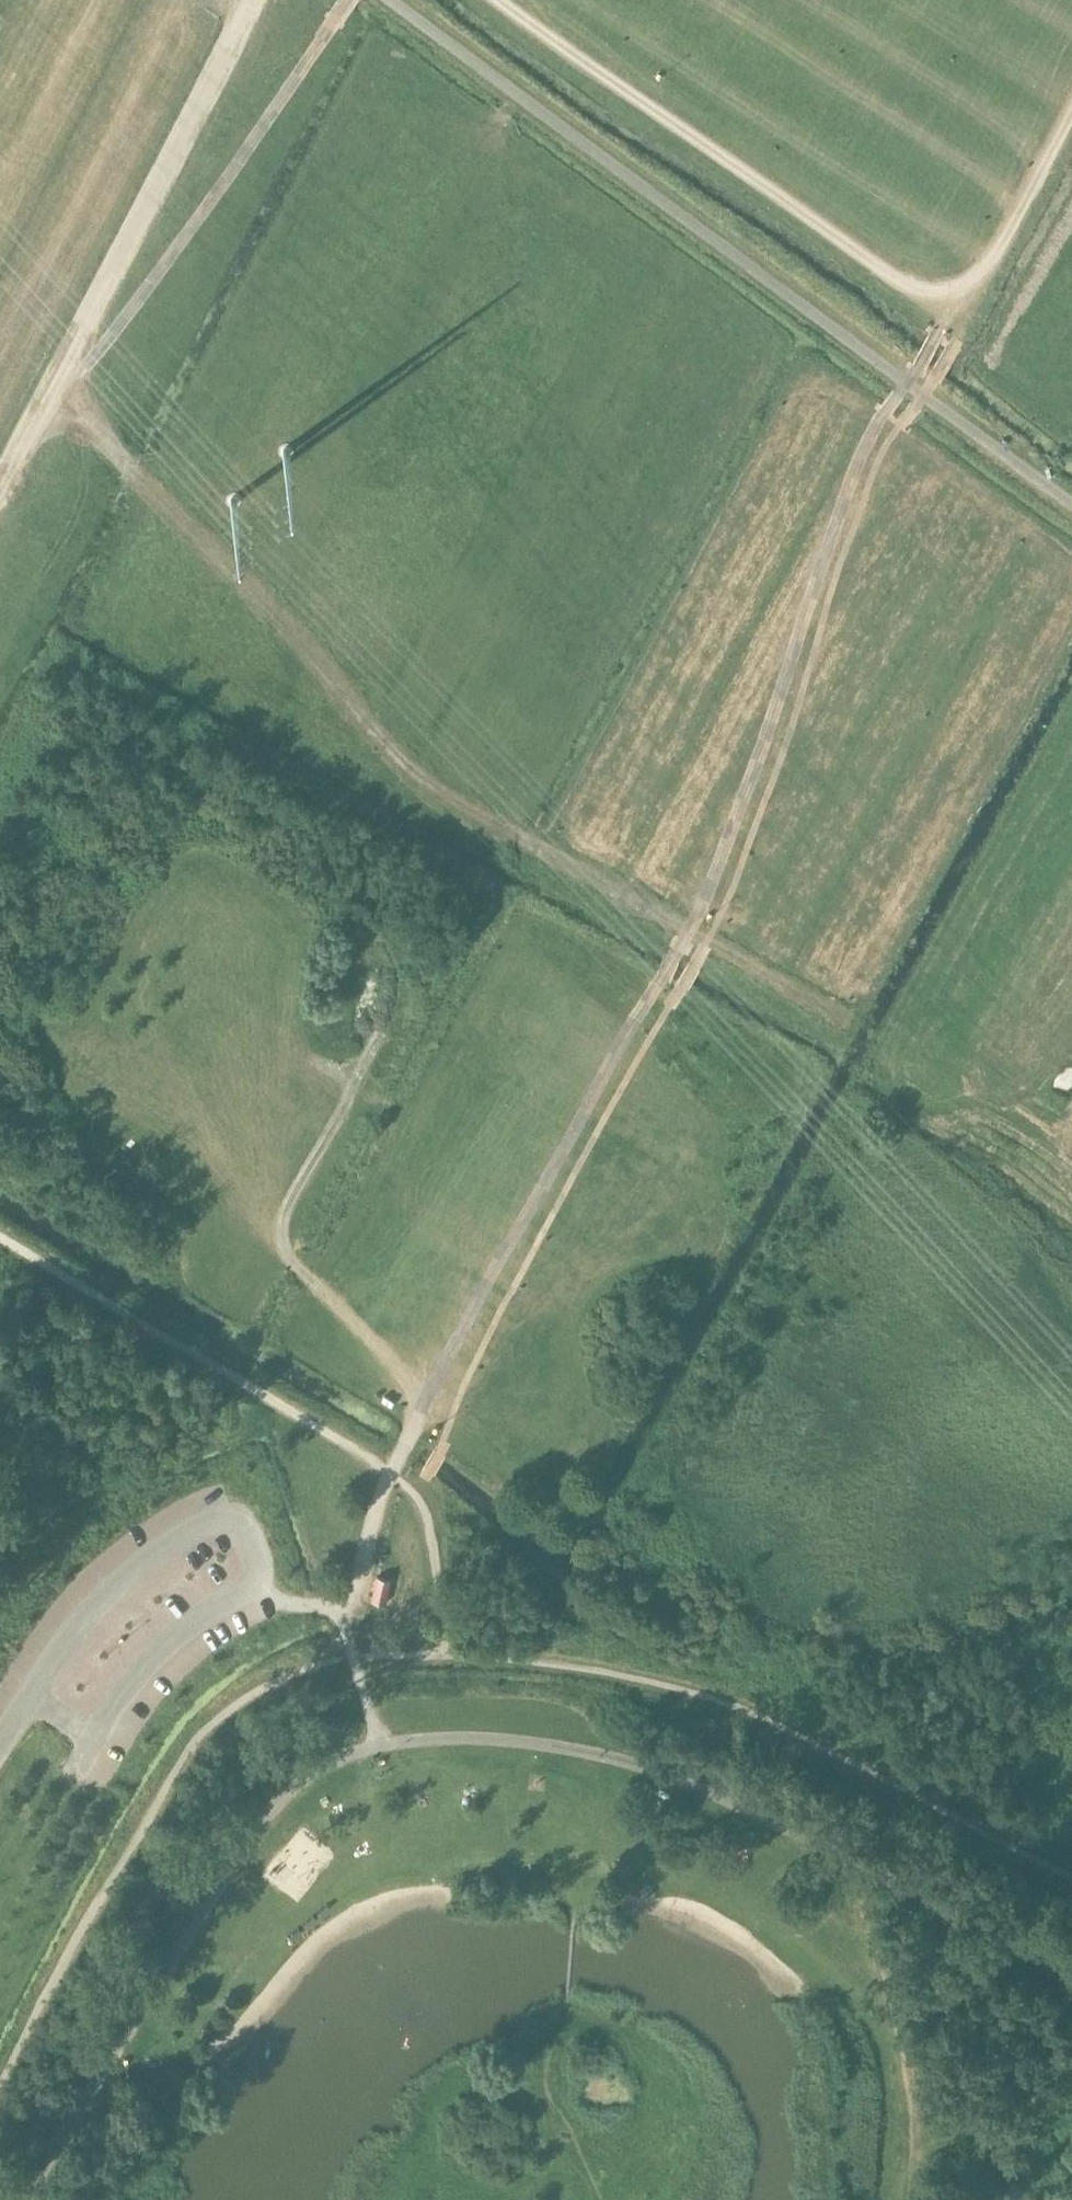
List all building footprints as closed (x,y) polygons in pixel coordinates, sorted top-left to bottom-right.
[(375,1575),(370,1599),(386,1603),(392,1580),(375,1575)]
